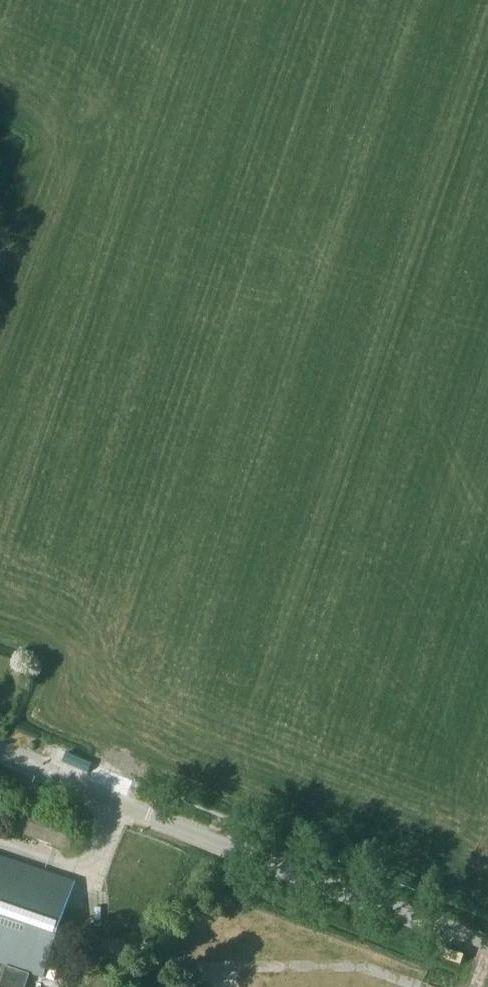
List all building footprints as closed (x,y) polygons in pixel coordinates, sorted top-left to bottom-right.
[(14,804),(5,829),(68,850),(77,826),(14,804)] [(75,882),(0,857),(0,963),(7,965),(0,984),(0,986),(26,986),(30,973),(42,977),(75,882)]
